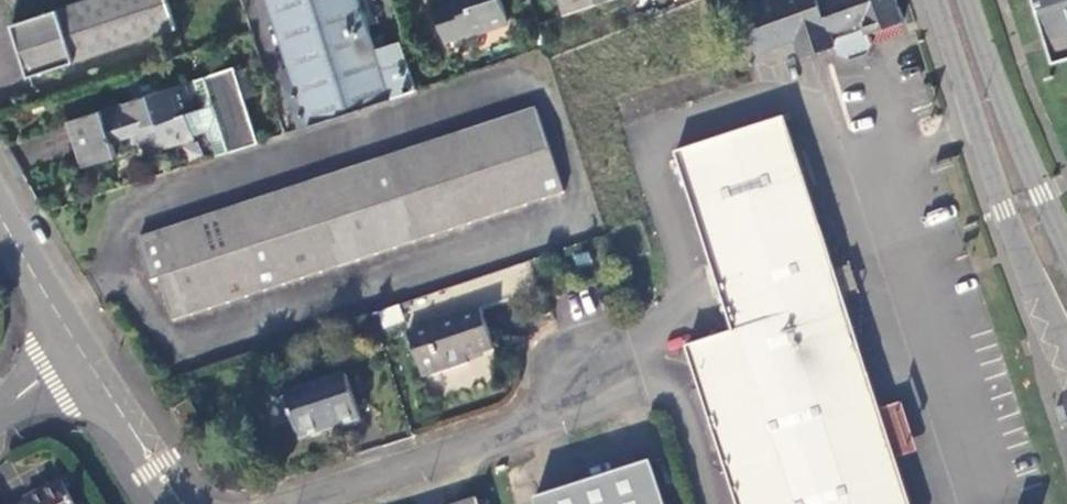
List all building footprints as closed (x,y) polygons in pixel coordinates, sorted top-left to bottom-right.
[(177,29),(167,0),(93,0),(14,26),(30,76),(177,29)] [(400,40),(377,48),(370,25),(376,23),(368,0),(271,0),(313,125),(417,91),(400,40)] [(508,20),(502,0),(431,0),(444,41),(508,20)] [(566,13),(605,0),(561,0),(566,13)] [(907,18),(900,0),(746,0),(742,1),(759,48),(796,35),(804,57),(836,45),(840,55),(848,59),(868,52),(872,44),(868,32),(907,18)] [(1047,35),(1051,46),(1055,60),(1066,56),(1066,0),(1036,0),(1047,35)] [(211,131),(216,157),(261,143),(247,103),(256,99),(247,70),(236,73),(235,70),(194,84),(193,82),(69,123),(85,169),(119,158),(114,141),(140,132),(147,153),(211,131)] [(174,322),(567,194),(536,107),(138,237),(153,282),(160,280),(174,322)] [(676,152),(735,332),(845,296),(834,263),(801,158),(787,116),(676,152)] [(834,263),(845,296),(861,291),(850,258),(834,263)] [(735,332),(687,346),(738,503),(913,503),(897,453),(884,416),(845,296),(735,332)] [(481,306),(408,329),(425,379),(470,363),(471,361),(486,357),(485,353),(495,350),(488,328),(489,327),(481,306)] [(302,441),(362,421),(346,372),(285,392),(302,441)] [(884,416),(897,453),(913,447),(899,411),(884,416)] [(652,461),(535,499),(537,503),(667,503),(652,461)] [(27,503),(76,503),(64,482),(28,500),(29,503),(27,503)]
